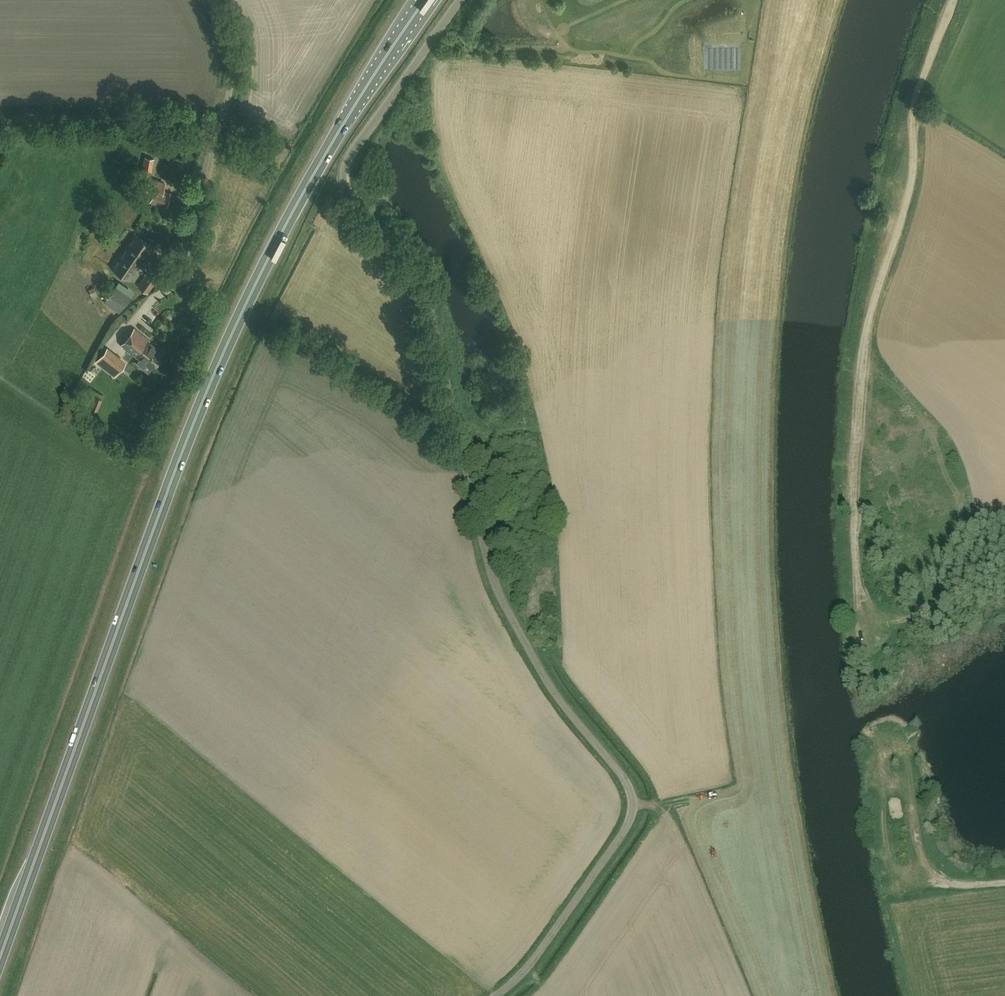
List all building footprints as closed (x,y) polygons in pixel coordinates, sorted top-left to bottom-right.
[(175,141),(163,140),(163,151),(174,151),(175,141)] [(154,159),(145,157),(141,175),(151,177),(154,159)] [(166,206),(170,193),(162,190),(165,183),(149,178),(143,199),(150,201),(166,206)] [(130,280),(153,247),(133,233),(110,266),(130,280)] [(158,280),(148,273),(138,287),(148,295),(158,280)] [(104,299),(122,311),(135,292),(118,280),(104,299)] [(162,357),(162,354),(163,353),(148,341),(149,339),(134,327),(120,346),(139,361),(141,358),(152,367),(157,360),(160,359),(162,357)] [(96,361),(108,371),(114,376),(119,370),(125,363),(106,348),(96,361)] [(93,407),(99,410),(104,399),(98,396),(93,407)]
